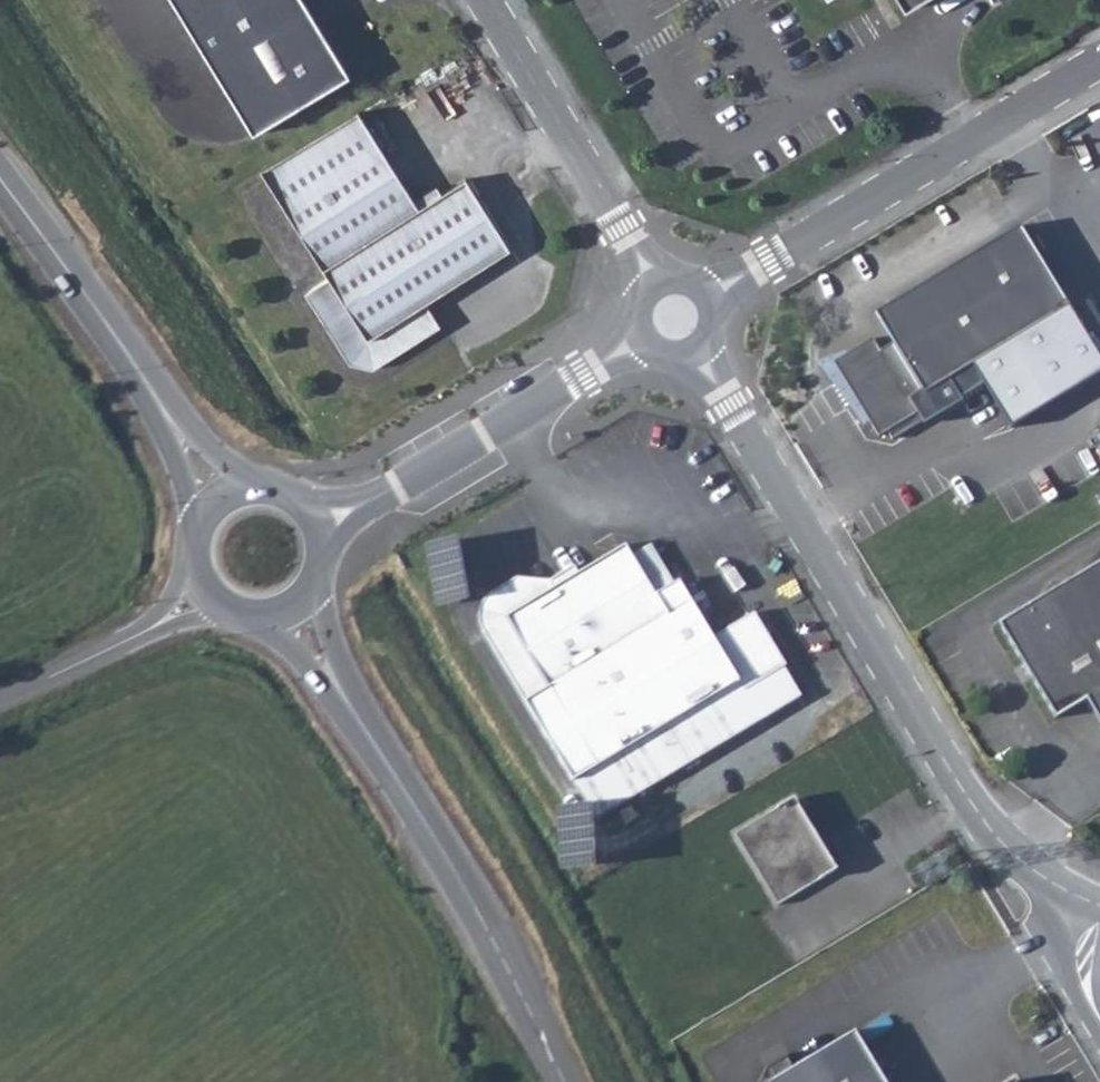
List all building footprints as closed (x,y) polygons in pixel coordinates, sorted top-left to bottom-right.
[(250,136),(347,78),(300,0),(168,0),(250,136)] [(309,285),(285,298),(330,374),(354,371),(433,324),(420,303),(505,253),(464,180),(401,217),(343,120),(246,179),(309,285)] [(1016,228),(872,316),(890,347),(878,355),(870,343),(831,366),(877,441),(885,436),(916,418),(907,403),(920,396),(921,398),(971,368),(1067,310),(1016,228)] [(1067,310),(971,368),(982,386),(1010,428),(1099,369),(1099,366),(1067,310)] [(982,386),(971,368),(921,398),(920,396),(907,403),(916,418),(885,436),(890,443),(982,386)] [(666,615),(624,546),(529,602),(514,579),(492,593),(479,605),(477,616),(481,633),(524,703),(568,676),(575,686),(595,674),(589,664),(667,617),(666,615)] [(995,625),(1052,721),(1085,703),(1099,727),(1099,562),(995,625)] [(690,600),(666,615),(667,617),(589,664),(595,674),(575,686),(568,676),(524,703),(596,817),(806,700),(757,613),(715,636),(690,600)] [(793,800),(734,837),(777,908),(836,872),(793,800)] [(854,1033),(794,1069),(787,1056),(769,1067),(777,1079),(772,1081),(884,1081),(854,1033)]
